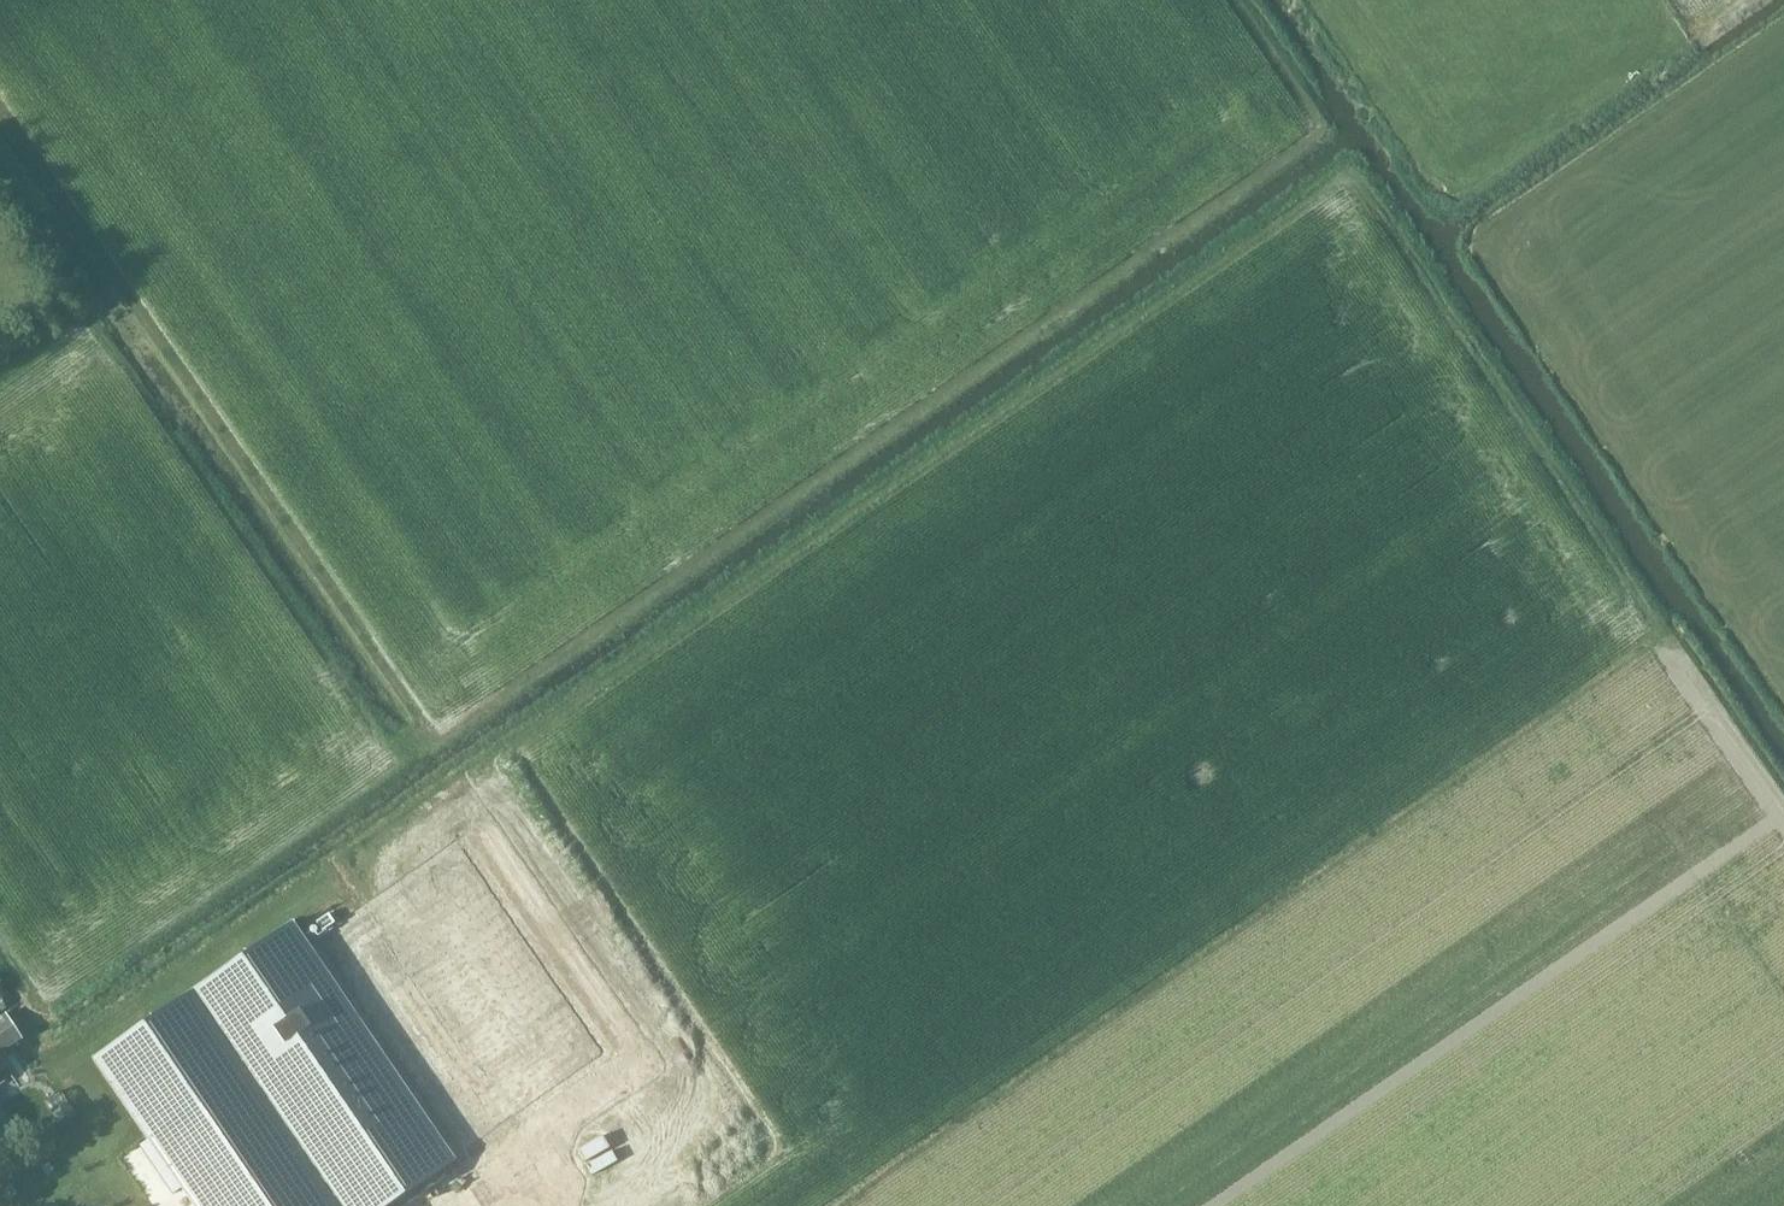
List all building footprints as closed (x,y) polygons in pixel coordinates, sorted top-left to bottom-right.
[(334,903),(314,919),(323,931),(344,914),(334,903)] [(449,1161),(286,923),(88,1058),(189,1205),(383,1205),(449,1161)] [(5,1014),(0,1017),(0,1054),(21,1040),(5,1014)] [(447,1080),(470,1110),(484,1099),(462,1069),(447,1080)] [(143,1143),(115,1163),(129,1183),(143,1173),(147,1179),(162,1169),(143,1143)] [(12,1194),(6,1184),(0,1188),(0,1191),(4,1198),(12,1194)]
